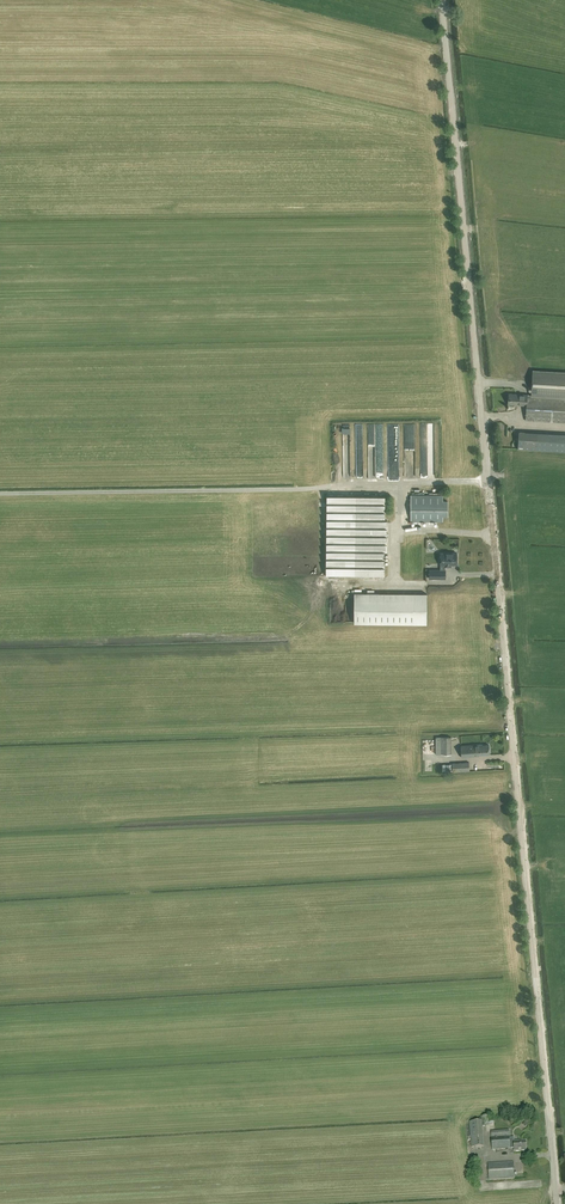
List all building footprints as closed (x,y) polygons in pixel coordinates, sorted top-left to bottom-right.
[(509,393),(508,404),(517,404),(517,405),(522,405),(522,403),(526,404),(525,420),(564,422),(564,372),(534,370),(533,394),(527,394),(527,397),(522,396),(523,394),(509,393)] [(433,424),(420,424),(420,441),(423,441),(423,443),(427,443),(427,446),(433,446),(433,424)] [(549,433),(519,431),(518,448),(548,450),(549,433)] [(326,575),(384,575),(384,552),(386,552),(386,519),(384,519),(385,496),(327,495),(326,575)] [(411,521),(443,522),(443,515),(448,515),(448,501),(443,501),(443,495),(411,495),(411,521)] [(458,553),(442,553),(442,564),(446,564),(446,566),(452,566),(452,564),(458,564),(458,553)] [(429,578),(445,578),(445,570),(429,570),(429,578)] [(328,581),(328,590),(352,590),(352,585),(346,586),(346,581),(355,581),(355,580),(328,581)] [(427,591),(354,590),(353,622),(426,622),(427,591)] [(449,754),(450,737),(436,737),(436,754),(449,754)] [(483,745),(482,744),(461,745),(461,757),(478,756),(478,755),(489,754),(489,745),(483,745)] [(453,772),(470,771),(469,762),(452,763),(453,772)] [(471,1147),(484,1147),(482,1121),(470,1122),(471,1147)] [(495,1130),(495,1121),(487,1122),(487,1131),(491,1131),(492,1150),(510,1149),(510,1148),(514,1148),(514,1151),(526,1150),(526,1141),(514,1141),(514,1143),(509,1143),(509,1129),(495,1130)] [(489,1180),(515,1178),(514,1162),(488,1163),(489,1180)]
